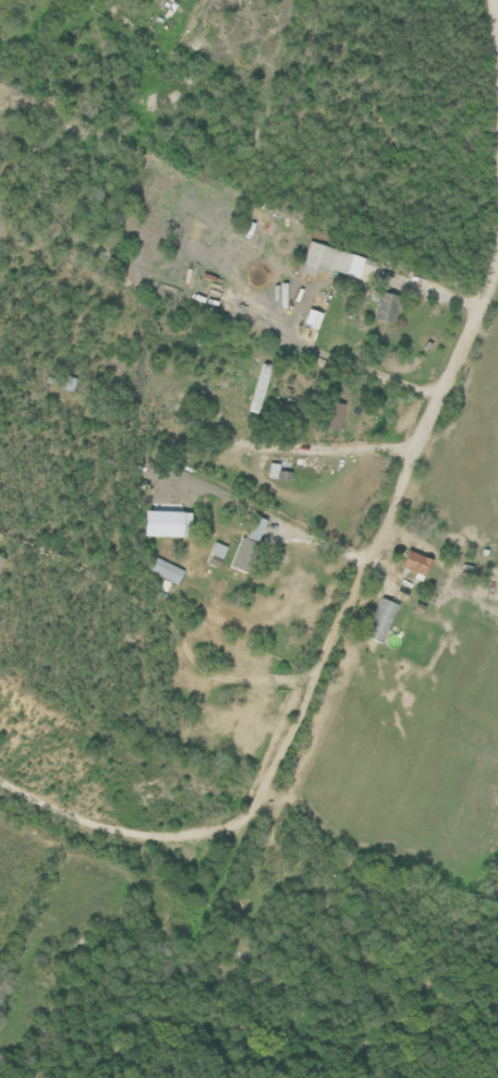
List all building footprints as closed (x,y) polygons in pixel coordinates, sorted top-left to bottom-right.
[(358,278),(364,257),(308,241),(299,272),(313,276),(315,269),(326,273),(327,269),(358,278)] [(373,320),(394,322),(397,294),(377,292),(373,320)] [(317,328),(320,312),(306,309),(303,325),(317,328)] [(322,428),(338,431),(343,404),(326,401),(322,428)] [(282,471),(277,471),(278,463),(267,463),(266,477),(282,479),(282,471)] [(231,567),(247,573),(264,519),(248,514),(231,567)] [(205,541),(201,559),(220,564),(225,546),(205,541)] [(423,577),(430,560),(405,549),(398,567),(423,577)] [(183,570),(153,556),(146,570),(176,585),(183,570)] [(380,643),(396,605),(379,598),(363,635),(380,643)]
